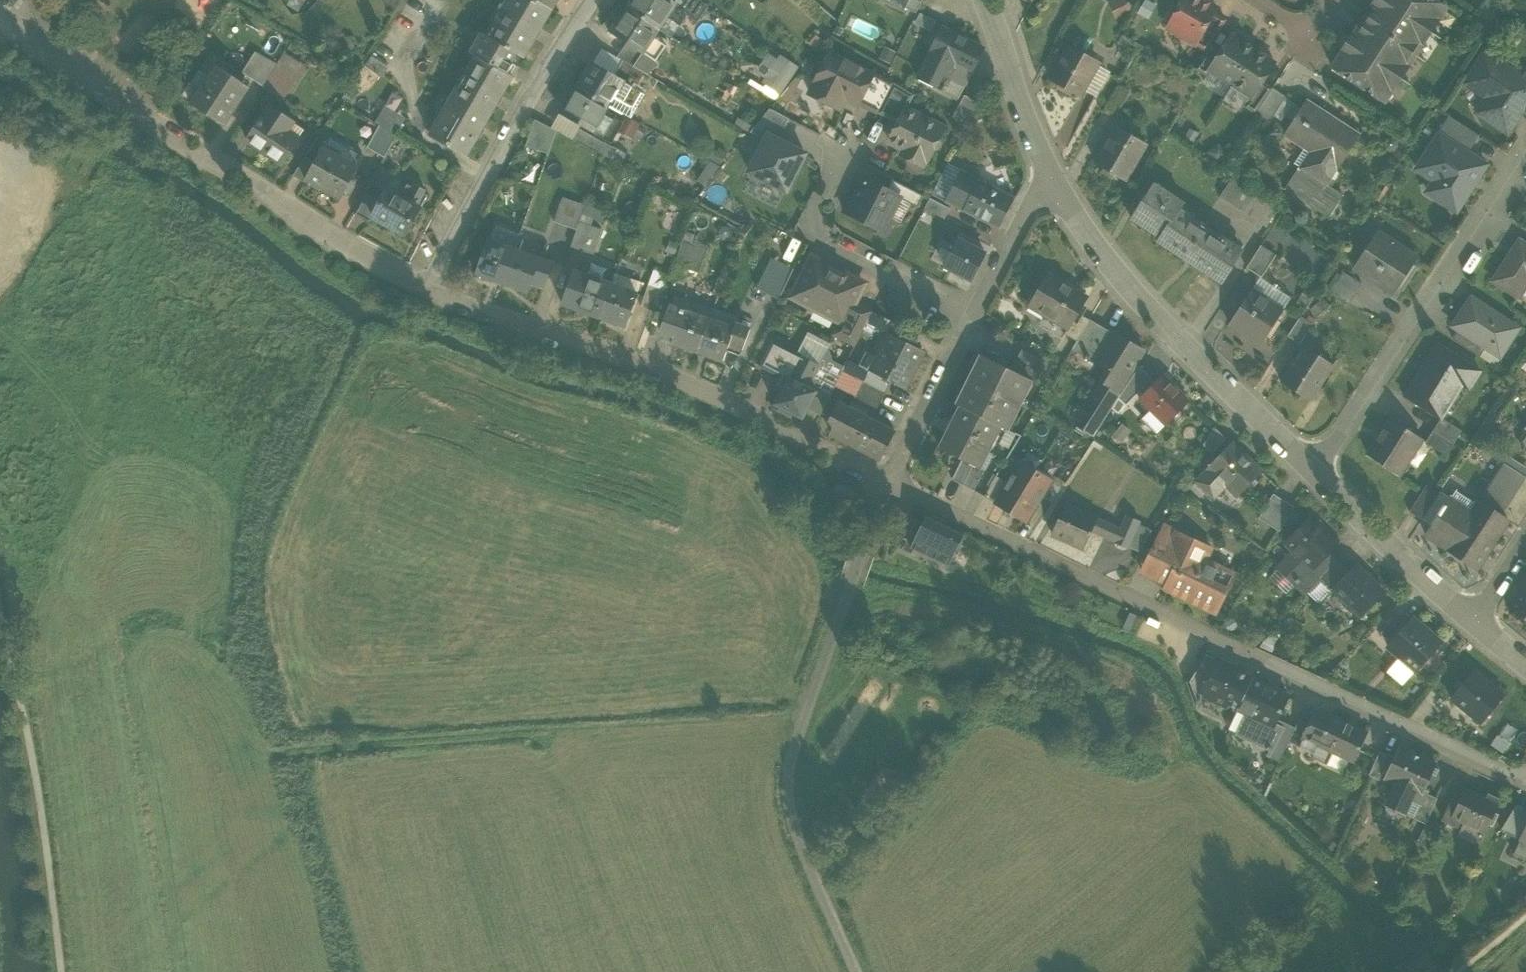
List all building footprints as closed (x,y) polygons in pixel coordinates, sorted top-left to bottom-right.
[(536,0),(510,0),(489,36),(516,52),(523,57),(534,38),(536,39),(542,28),(541,28),(551,9),(536,0)] [(551,9),(552,9),(557,0),(536,0),(551,9)] [(669,0),(634,0),(629,8),(659,29),(667,15),(675,4),(669,0)] [(699,0),(678,0),(675,4),(688,13),(687,13),(697,21),(708,6),(699,0)] [(1117,19),(1132,12),(1126,0),(1113,0),(1109,2),(1117,19)] [(1203,0),(1183,0),(1167,28),(1196,44),(1214,13),(1217,8),(1203,0)] [(1433,0),(1373,0),(1372,1),(1374,2),(1351,38),(1349,37),(1342,48),(1344,49),(1332,67),(1385,102),(1386,100),(1392,90),(1393,90),(1394,88),(1394,87),(1406,68),(1407,69),(1408,67),(1407,66),(1414,56),(1415,57),(1417,54),(1416,53),(1422,43),(1423,44),(1425,42),(1424,41),(1436,22),(1437,23),(1438,21),(1438,20),(1444,10),(1445,11),(1446,9),(1433,0)] [(688,13),(675,4),(667,15),(680,24),(687,13),(688,13)] [(659,29),(629,8),(622,19),(619,17),(610,31),(627,42),(643,52),(643,51),(653,37),(659,29)] [(1214,13),(1196,44),(1206,51),(1210,45),(1226,20),(1214,13)] [(984,49),(942,27),(916,77),(941,90),(948,77),(965,85),(984,49)] [(489,36),(483,33),(472,52),(478,56),(509,73),(514,64),(511,62),(516,52),(489,36)] [(1236,34),(1231,35),(1220,51),(1208,69),(1209,70),(1232,85),(1255,50),(1244,42),(1243,39),(1236,34)] [(665,46),(653,37),(643,51),(656,60),(665,46)] [(643,52),(627,42),(618,57),(624,60),(638,68),(644,58),(640,56),(643,52)] [(1206,51),(1195,68),(1206,75),(1209,70),(1208,69),(1220,51),(1210,45),(1206,51)] [(1099,62),(1069,46),(1051,79),(1080,96),(1084,88),(1097,66),(1099,62)] [(770,48),(749,77),(776,97),(797,69),(770,48)] [(1232,85),(1231,86),(1239,92),(1240,96),(1248,101),(1249,102),(1262,83),(1275,63),(1255,50),(1232,85)] [(277,64),(256,52),(243,72),(263,87),(265,83),(277,64)] [(872,73),(831,52),(810,93),(840,109),(845,98),(857,104),(858,103),(873,74),(872,73)] [(1507,132),(1522,109),(1518,107),(1523,100),(1525,102),(1525,80),(1484,54),(1465,84),(1489,99),(1492,107),(1485,118),(1507,132)] [(509,73),(478,56),(432,135),(466,155),(478,136),(479,136),(484,126),(496,105),(503,95),(501,95),(513,75),(509,73)] [(638,68),(624,60),(615,76),(624,81),(636,87),(644,72),(638,68)] [(615,76),(592,63),(578,89),(610,106),(615,96),(624,81),(615,76)] [(298,77),(277,64),(265,83),(286,96),(298,77)] [(250,86),(218,66),(202,90),(193,103),(193,104),(224,125),(250,86)] [(1097,66),(1084,88),(1096,95),(1109,73),(1097,66)] [(873,74),(858,103),(878,113),(893,83),(873,71),(872,73),(873,74)] [(636,87),(624,81),(615,96),(631,106),(640,90),(636,87)] [(914,95),(893,83),(878,113),(898,123),(905,108),(907,109),(914,95)] [(1272,89),(1262,83),(1249,102),(1248,101),(1245,106),(1256,113),(1272,89)] [(202,90),(191,84),(183,96),(193,103),(202,90)] [(1118,85),(1102,111),(1113,117),(1128,91),(1118,85)] [(1286,96),(1273,88),(1272,89),(1256,113),(1269,121),(1286,96)] [(610,106),(578,89),(573,99),(569,97),(561,112),(582,124),(596,132),(604,116),(610,106)] [(979,103),(965,95),(953,118),(967,126),(979,103)] [(1358,135),(1306,101),(1285,133),(1312,151),(1302,166),(1309,171),(1308,172),(1327,184),(1358,135)] [(288,118),(271,108),(265,116),(282,127),(288,118)] [(907,109),(905,108),(898,123),(889,141),(905,149),(902,155),(922,166),(925,160),(928,161),(933,151),(937,149),(940,143),(939,139),(944,128),(907,109)] [(573,140),(580,128),(582,124),(561,112),(552,129),(557,131),(573,140)] [(625,115),(618,130),(632,136),(638,121),(625,115)] [(282,127),(265,116),(248,141),(282,164),(299,138),(282,127)] [(604,116),(596,132),(609,139),(618,122),(604,116)] [(1439,135),(1468,154),(1479,137),(1450,118),(1439,135)] [(549,154),(557,131),(552,129),(535,120),(526,146),(549,154)] [(380,124),(367,147),(385,157),(398,134),(380,124)] [(1145,144),(1113,125),(1106,137),(1109,139),(1095,163),(1124,180),(1145,144)] [(580,128),(573,140),(598,153),(604,142),(580,128)] [(805,152),(767,134),(748,171),(786,190),(805,152)] [(1468,154),(1439,135),(1417,169),(1444,187),(1437,198),(1456,211),(1486,165),(1468,154)] [(360,153),(331,137),(325,148),(324,148),(316,162),(306,180),(307,181),(308,181),(339,198),(338,198),(340,199),(358,167),(357,166),(356,166),(353,165),(360,153)] [(306,156),(293,175),(306,183),(307,181),(306,180),(316,162),(306,156)] [(1015,197),(961,170),(945,201),(999,229),(1015,197)] [(1257,191),(1233,176),(1220,196),(1244,211),(1257,191)] [(887,190),(865,179),(855,198),(850,200),(844,211),(871,224),(873,230),(880,234),(887,231),(891,224),(889,219),(900,198),(900,197),(887,190)] [(924,196),(892,179),(887,190),(900,197),(900,198),(918,208),(924,196)] [(402,194),(387,185),(382,194),(385,196),(381,202),(373,216),(405,234),(419,208),(421,209),(428,195),(424,193),(426,190),(416,184),(414,187),(408,184),(402,194)] [(1242,251),(1180,210),(1185,203),(1184,202),(1183,203),(1156,185),(1156,184),(1155,184),(1132,219),(1160,237),(1158,240),(1159,241),(1185,258),(1194,264),(1221,281),(1222,282),(1242,251)] [(1257,191),(1244,211),(1266,226),(1279,206),(1257,191)] [(381,202),(366,194),(355,213),(370,222),(373,216),(381,202)] [(586,205),(563,197),(554,222),(577,230),(586,205)] [(950,208),(930,198),(924,209),(944,219),(950,208)] [(602,232),(579,224),(571,247),(594,255),(602,232)] [(986,254),(937,228),(931,240),(952,251),(944,265),(973,280),(986,254)] [(1415,259),(1376,233),(1354,266),(1394,293),(1415,259)] [(707,248),(684,239),(675,264),(698,273),(707,248)] [(1492,281),(1518,297),(1525,286),(1525,244),(1519,239),(1492,281)] [(514,250),(489,241),(477,273),(503,282),(514,250)] [(1276,255),(1260,245),(1246,267),(1261,277),(1276,255)] [(540,259),(514,250),(503,282),(528,291),(532,280),(540,259)] [(864,284),(813,257),(793,296),(812,306),(814,303),(841,317),(845,319),(854,302),(864,284)] [(793,268),(771,258),(757,289),(778,299),(793,268)] [(553,264),(540,259),(532,280),(545,284),(553,264)] [(1362,284),(1343,271),(1330,291),(1349,303),(1362,284)] [(587,276),(575,272),(563,304),(575,308),(587,276)] [(642,282),(616,273),(612,285),(638,294),(642,282)] [(1088,297),(1047,273),(1029,305),(1068,328),(1069,329),(1078,314),(1078,312),(1088,297)] [(612,285),(587,276),(575,308),(601,317),(612,285)] [(660,288),(649,284),(641,306),(652,310),(660,288)] [(638,294),(612,285),(601,317),(626,326),(638,294)] [(1283,311),(1252,290),(1233,319),(1250,330),(1244,338),(1259,348),(1283,311)] [(1517,328),(1471,299),(1454,325),(1459,329),(1486,346),(1499,355),(1517,328)] [(854,302),(845,319),(841,317),(831,335),(853,346),(861,331),(862,331),(866,322),(872,311),(854,302)] [(685,310),(670,305),(661,331),(675,336),(685,310)] [(710,319),(685,310),(675,336),(673,343),(698,352),(710,319)] [(893,321),(872,311),(866,322),(887,333),(893,321)] [(1090,319),(1078,312),(1078,314),(1069,329),(1068,328),(1064,333),(1077,341),(1090,319)] [(734,328),(710,319),(698,352),(723,361),(729,345),(735,328),(734,328)] [(1115,334),(1090,319),(1077,341),(1072,348),(1097,364),(1115,334)] [(1310,327),(1298,319),(1287,336),(1299,344),(1310,327)] [(735,328),(729,345),(743,350),(750,329),(736,324),(734,328),(735,328)] [(1486,346),(1459,329),(1453,339),(1479,356),(1486,346)] [(1144,350),(1115,333),(1115,334),(1097,364),(1096,364),(1109,371),(1097,390),(1097,391),(1077,422),(1092,432),(1127,378),(1144,350)] [(923,350),(891,334),(871,372),(890,381),(904,388),(923,350)] [(807,336),(797,354),(794,352),(778,384),(783,387),(774,404),(802,419),(808,409),(817,391),(809,386),(820,365),(819,365),(822,360),(829,347),(807,336)] [(1479,370),(1438,344),(1405,396),(1435,415),(1456,380),(1468,387),(1479,370)] [(1333,365),(1304,346),(1281,382),(1309,401),(1333,365)] [(1042,359),(1021,348),(1010,370),(1031,381),(1042,359)] [(1010,370),(981,356),(957,404),(1000,426),(1007,429),(1031,381),(1010,370)] [(843,371),(822,360),(819,365),(820,365),(809,386),(817,391),(808,409),(820,415),(843,371)] [(1139,366),(1119,397),(1126,405),(1152,379),(1139,366)] [(871,372),(868,370),(862,381),(863,381),(884,392),(890,381),(871,372)] [(1188,402),(1161,375),(1139,398),(1166,425),(1188,402)] [(884,392),(863,381),(852,402),(874,412),(884,392)] [(895,431),(838,402),(829,419),(844,427),(839,438),(880,460),(895,431)] [(1000,426),(961,406),(940,447),(962,458),(980,467),(1000,426)] [(1462,430),(1441,417),(1433,430),(1454,443),(1462,430)] [(1421,439),(1390,419),(1367,455),(1398,474),(1421,439)] [(1226,438),(1214,427),(1203,445),(1212,453),(1226,438)] [(1454,443),(1433,430),(1425,442),(1446,456),(1454,443)] [(1261,471),(1231,442),(1207,467),(1208,469),(1196,481),(1213,497),(1226,485),(1238,496),(1261,471)] [(980,467),(962,458),(952,479),(974,490),(985,469),(980,467)] [(1021,461),(1016,471),(1009,482),(996,503),(1011,512),(1036,470),(1021,461)] [(1525,477),(1504,463),(1497,473),(1519,487),(1525,477)] [(1051,479),(1036,470),(1011,512),(1027,522),(1043,496),(1052,480),(1051,479)] [(1497,473),(1479,501),(1502,515),(1519,487),(1497,473)] [(1009,482),(997,475),(984,496),(996,503),(1009,482)] [(1065,481),(1054,475),(1051,479),(1052,480),(1043,496),(1052,502),(1065,481)] [(1427,484),(1409,511),(1422,519),(1439,492),(1427,484)] [(833,495),(852,505),(857,497),(837,487),(833,495)] [(1273,493),(1258,518),(1279,531),(1294,507),(1273,493)] [(1471,512),(1450,498),(1444,507),(1442,506),(1438,513),(1439,514),(1425,534),(1447,548),(1447,549),(1477,569),(1509,520),(1502,515),(1479,501),(1479,500),(1471,512)] [(1098,518),(1066,503),(1052,533),(1084,548),(1092,531),(1098,518)] [(910,547),(923,522),(909,515),(895,545),(911,553),(913,549),(910,547)] [(1115,541),(1115,542),(1128,548),(1139,523),(1140,521),(1127,515),(1121,529),(1115,541)] [(948,565),(963,534),(925,516),(923,522),(910,547),(913,549),(948,565)] [(1121,529),(1098,518),(1092,531),(1115,541),(1121,529)] [(1309,518),(1285,542),(1293,550),(1277,565),(1296,584),(1297,584),(1312,568),(1312,569),(1329,552),(1336,545),(1309,518)] [(1152,529),(1139,523),(1128,546),(1139,551),(1152,529)] [(1164,525),(1149,554),(1163,561),(1174,537),(1176,538),(1179,532),(1164,525)] [(1234,574),(1192,554),(1195,548),(1176,538),(1174,537),(1163,561),(1155,577),(1167,583),(1164,587),(1216,612),(1234,574)] [(1312,568),(1297,584),(1306,592),(1320,577),(1337,560),(1329,552),(1312,569),(1312,568)] [(1348,571),(1337,560),(1320,577),(1332,588),(1348,571)] [(1384,592),(1355,564),(1348,571),(1332,588),(1361,616),(1384,592)] [(1510,609),(1525,620),(1525,585),(1510,609)] [(1396,616),(1381,633),(1391,642),(1406,625),(1396,616)] [(1441,642),(1413,618),(1406,625),(1391,642),(1387,646),(1416,671),(1441,642)] [(1196,667),(1210,674),(1216,661),(1203,655),(1196,667)] [(1252,678),(1216,661),(1210,674),(1200,694),(1201,695),(1225,706),(1226,703),(1238,709),(1252,678)] [(1187,681),(1197,705),(1201,695),(1200,694),(1210,674),(1196,667),(1187,681)] [(1503,695),(1473,670),(1451,698),(1481,723),(1503,695)] [(1289,695),(1252,678),(1238,709),(1249,714),(1274,726),(1275,725),(1277,719),(1289,695)] [(1367,732),(1331,715),(1330,717),(1316,711),(1309,725),(1323,732),(1317,744),(1318,745),(1333,751),(1354,761),(1367,732)] [(1274,726),(1249,714),(1240,734),(1270,749),(1271,749),(1281,728),(1275,725),(1274,726)] [(1295,728),(1277,719),(1275,725),(1281,728),(1271,749),(1270,749),(1267,754),(1279,760),(1288,742),(1295,728)] [(1309,725),(1298,720),(1295,728),(1288,742),(1299,747),(1309,725)] [(1309,725),(1299,747),(1314,754),(1318,745),(1317,744),(1323,732),(1309,725)] [(1333,751),(1318,745),(1314,754),(1312,757),(1327,764),(1333,751)] [(1436,764),(1407,751),(1399,747),(1394,757),(1384,778),(1385,778),(1396,783),(1395,787),(1396,787),(1392,796),(1407,804),(1409,800),(1419,804),(1420,805),(1426,793),(1426,791),(1424,790),(1436,764)] [(1394,757),(1380,751),(1369,775),(1384,782),(1385,778),(1384,778),(1394,757)] [(1486,798),(1465,788),(1458,803),(1452,800),(1442,820),(1457,826),(1459,821),(1485,833),(1499,804),(1498,803),(1500,800),(1487,794),(1486,798)] [(1426,793),(1420,805),(1419,804),(1412,818),(1426,824),(1427,821),(1437,798),(1426,793)] [(1426,824),(1417,843),(1430,849),(1440,827),(1427,821),(1426,824)] [(1504,849),(1492,842),(1479,864),(1491,871),(1504,849)]
